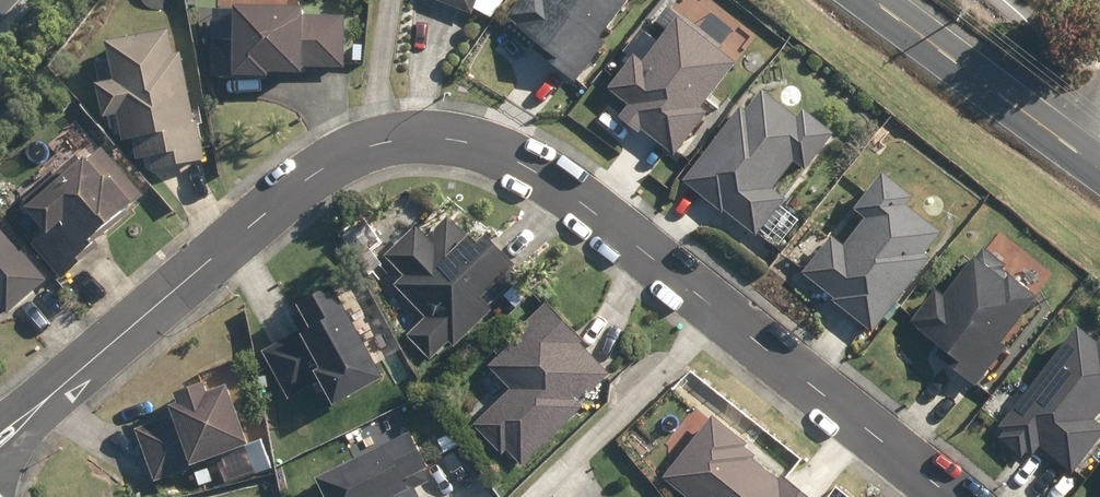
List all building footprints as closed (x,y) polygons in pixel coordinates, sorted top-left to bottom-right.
[(470,15),(476,0),(430,0),(470,15)] [(507,19),(539,43),(535,48),(576,80),(604,43),(598,39),(628,0),(522,0),(507,19)] [(211,43),(211,78),(298,80),(298,67),(339,68),(341,20),(298,19),(299,15),(232,13),(231,43),(211,43)] [(736,64),(680,18),(643,64),(634,57),(609,88),(629,105),(620,116),(638,131),(641,127),(675,154),(707,115),(699,109),(736,64)] [(149,158),(150,170),(203,161),(197,124),(192,125),(179,54),(171,55),(166,32),(102,44),(109,82),(93,85),(99,117),(116,114),(120,141),(131,139),(135,160),(149,158)] [(735,110),(681,182),(721,212),(723,209),(755,233),(780,200),(768,191),(789,163),(801,172),(826,139),(795,117),(791,122),(756,96),(742,115),(735,110)] [(32,244),(60,278),(77,264),(73,259),(88,246),(85,242),(140,194),(99,149),(82,164),(80,160),(77,163),(73,158),(19,205),(43,234),(32,244)] [(831,304),(870,333),(924,260),(919,256),(934,236),(898,209),(905,200),(874,177),(850,210),(863,219),(841,249),(828,239),(804,272),(837,296),(831,304)] [(449,339),(454,345),(491,309),(480,299),(514,266),(486,237),(477,245),(449,216),(426,238),(417,228),(388,256),(408,277),(399,285),(428,316),(408,335),(430,358),(449,339)] [(8,314),(45,282),(0,230),(0,305),(8,314)] [(932,355),(973,386),(1002,348),(995,343),(1029,299),(996,274),(1000,268),(978,252),(971,262),(969,260),(939,299),(932,294),(910,323),(937,350),(932,355)] [(382,380),(332,289),(299,307),(301,311),(292,317),(300,331),(264,352),(289,397),(320,379),(334,405),(382,380)] [(506,448),(522,464),(583,407),(578,403),(609,374),(580,344),(584,341),(547,303),(520,328),(525,333),(490,367),(512,390),(475,425),(501,453),(506,448)] [(997,428),(1003,432),(998,438),(1021,455),(1025,449),(1030,452),(1035,445),(1068,470),(1099,429),(1090,421),(1099,408),(1099,336),(1092,346),(1072,330),(997,428)] [(134,431),(154,483),(195,468),(194,465),(246,447),(224,389),(204,396),(200,385),(173,395),(176,405),(166,408),(170,418),(134,431)] [(665,477),(690,496),(806,496),(783,478),(780,482),(751,461),(755,455),(745,447),(747,445),(712,417),(665,477)] [(319,481),(327,496),(417,496),(409,479),(426,470),(410,437),(319,481)]
